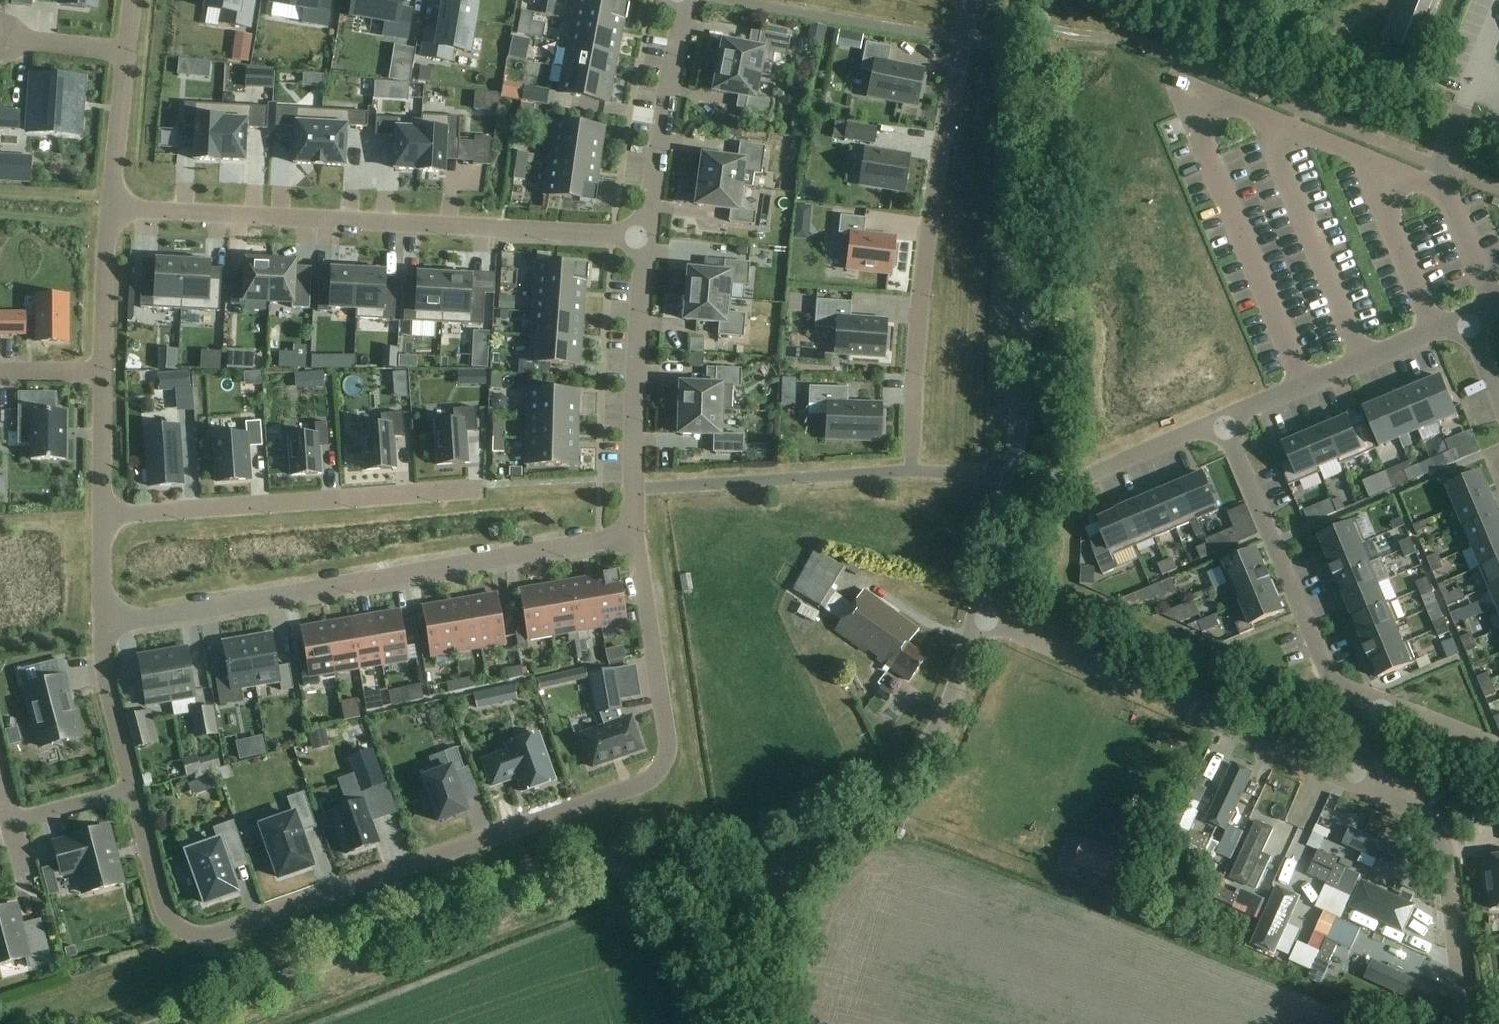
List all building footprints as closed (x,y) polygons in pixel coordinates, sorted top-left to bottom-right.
[(59,6),(96,10),(97,0),(60,0),(59,6)] [(203,10),(236,16),(235,27),(251,30),(256,1),(250,0),(205,0),(203,10)] [(268,6),(303,12),(301,24),(328,28),(332,0),(269,0),(268,6)] [(348,19),(384,25),(382,37),(408,41),(413,10),(403,8),(404,0),(351,0),(348,19)] [(419,57),(452,63),(453,52),(470,55),(479,5),(449,0),(442,0),(436,29),(425,27),(419,57)] [(573,21),(621,30),(623,20),(626,20),(629,4),(612,1),(612,2),(599,0),(576,0),(573,21)] [(1388,40),(1404,47),(1398,61),(1412,67),(1414,68),(1441,0),(1404,0),(1388,40)] [(573,21),(568,45),(617,54),(621,30),(573,21)] [(518,34),(528,36),(530,25),(520,23),(519,23),(517,34),(518,34)] [(719,53),(716,66),(758,74),(761,61),(785,65),(790,38),(760,32),(757,49),(724,42),(722,53),(719,53)] [(252,36),(236,34),(232,59),(248,61),(252,36)] [(526,61),(530,41),(513,37),(508,57),(526,61)] [(916,104),(917,100),(920,101),(925,77),(922,76),(923,71),(887,64),(890,48),(865,43),(860,70),(872,72),(867,95),(916,104)] [(568,45),(563,69),(612,78),(617,54),(568,45)] [(414,49),(394,46),(391,63),(411,66),(414,49)] [(177,75),(188,76),(190,60),(179,59),(177,75)] [(758,74),(716,66),(713,79),(716,80),(714,91),(748,98),(745,110),(770,115),(773,102),(754,98),(758,74)] [(431,69),(421,67),(418,81),(429,82),(431,69)] [(259,89),(272,90),(273,70),(261,69),(259,89)] [(563,69),(559,93),(607,102),(612,78),(563,69)] [(86,77),(29,74),(25,133),(82,137),(86,77)] [(389,83),(375,82),(374,99),(389,100),(389,83)] [(525,86),(522,101),(547,105),(549,91),(525,86)] [(195,127),(193,160),(219,162),(222,105),(184,103),(183,127),(195,127)] [(530,118),(532,104),(521,103),(520,117),(530,118)] [(222,105),(219,162),(245,164),(247,127),(267,128),(269,107),(222,105)] [(294,127),(293,166),(319,167),(322,110),(276,108),(275,127),(294,127)] [(322,110),(319,167),(346,169),(348,126),(367,126),(368,112),(322,110)] [(421,120),(419,172),(445,174),(446,161),(457,162),(460,117),(422,115),(421,120)] [(394,137),(392,171),(419,172),(421,120),(375,118),(375,136),(394,137)] [(554,121),(551,146),(600,153),(604,128),(554,121)] [(874,144),(876,128),(846,123),(844,139),(874,144)] [(474,137),(473,165),(489,166),(491,138),(474,137)] [(704,156),(700,180),(740,186),(742,172),(761,174),(765,147),(740,143),(737,160),(704,156)] [(551,146),(547,170),(597,177),(600,153),(551,146)] [(865,150),(859,184),(904,191),(909,157),(865,150)] [(526,167),(527,153),(517,152),(516,165),(526,167)] [(30,184),(32,157),(0,155),(0,182),(30,184)] [(524,181),(526,167),(516,165),(514,180),(524,181)] [(597,177),(547,170),(544,195),(579,200),(579,201),(595,204),(598,187),(595,187),(597,177)] [(740,186),(700,180),(697,205),(730,210),(729,222),(754,225),(756,212),(736,209),(740,186)] [(796,205),(795,217),(810,219),(811,207),(796,205)] [(850,235),(846,268),(891,273),(891,268),(894,268),(897,244),(894,244),(895,239),(863,235),(865,218),(840,216),(838,234),(850,235)] [(0,292),(0,320),(64,320),(64,255),(27,255),(27,291),(0,292)] [(181,310),(183,258),(163,257),(162,261),(157,261),(156,272),(142,272),(140,308),(181,310)] [(221,280),(220,280),(209,280),(209,268),(210,263),(204,263),(204,259),(183,258),(181,310),(219,312),(221,280)] [(270,302),(272,262),(245,261),(244,290),(232,289),(231,305),(244,306),(244,301),(270,302)] [(689,270),(687,295),(727,298),(728,284),(748,286),(750,263),(724,261),(723,273),(689,270)] [(272,262),(270,302),(292,303),(292,309),(309,310),(311,283),(294,282),(295,267),(295,263),(272,262)] [(536,263),(534,288),(584,292),(585,282),(587,282),(588,265),(572,264),(572,266),(536,263)] [(356,310),(358,267),(338,266),(337,270),(332,270),(331,284),(319,284),(318,312),(331,312),(331,308),(356,310)] [(356,310),(355,319),(394,321),(396,289),(384,288),(385,272),(379,272),(379,268),(358,267),(356,310)] [(405,285),(403,322),(442,324),(446,271),(424,270),(423,274),(418,274),(418,278),(417,286),(405,285)] [(446,271),(442,324),(483,326),(484,294),(470,293),(471,277),(465,277),(465,272),(446,271)] [(510,286),(511,272),(500,271),(500,285),(510,286)] [(534,288),(533,313),(582,316),(584,292),(534,288)] [(727,298),(687,295),(685,320),(719,323),(718,335),(743,337),(745,314),(726,313),(727,298)] [(499,296),(499,309),(510,310),(512,297),(499,296)] [(886,327),(886,322),(850,319),(851,302),(816,300),(814,328),(836,329),(834,352),(884,356),(884,351),(887,351),(889,327),(886,327)] [(533,313),(531,337),(580,341),(582,316),(533,313)] [(506,331),(507,319),(494,318),(494,331),(506,331)] [(473,331),(472,346),(488,347),(489,332),(473,331)] [(531,337),(529,362),(519,361),(518,374),(549,376),(550,363),(578,366),(580,341),(531,337)] [(703,352),(703,339),(690,339),(690,352),(703,352)] [(379,346),(378,365),(393,366),(394,346),(379,346)] [(201,351),(200,369),(220,371),(221,352),(201,351)] [(227,351),(226,369),(253,371),(254,352),(227,351)] [(280,368),(305,368),(305,360),(294,360),(294,354),(280,354),(280,367),(280,368)] [(702,368),(703,354),(690,354),(689,367),(702,368)] [(311,356),(311,369),(325,369),(326,356),(311,356)] [(398,356),(398,368),(416,369),(417,357),(398,356)] [(681,384),(680,409),(720,410),(731,411),(732,387),(740,387),(741,369),(716,368),(715,385),(681,384)] [(486,370),(463,371),(463,375),(476,375),(476,385),(486,385),(486,370)] [(323,371),(295,374),(296,389),(325,387),(323,371)] [(405,372),(392,373),(393,385),(406,384),(405,372)] [(174,375),(175,389),(190,388),(189,374),(174,375)] [(501,389),(502,375),(492,375),(491,389),(501,389)] [(1442,378),(1422,386),(1438,423),(1458,415),(1442,378)] [(793,381),(783,381),(782,390),(793,390),(793,381)] [(1422,386),(1403,394),(1419,431),(1423,442),(1443,434),(1438,423),(1422,386)] [(848,388),(809,387),(808,405),(827,406),(826,438),(880,440),(880,434),(883,434),(884,411),(881,411),(881,406),(847,405),(848,388)] [(528,390),(527,415),(577,416),(578,391),(528,390)] [(65,412),(55,411),(55,394),(19,394),(18,420),(31,420),(31,460),(65,460),(65,412)] [(491,398),(491,405),(495,410),(501,410),(506,406),(507,400),(502,395),(496,394),(491,398)] [(1403,394),(1384,402),(1399,439),(1419,431),(1403,394)] [(1399,439),(1384,402),(1364,410),(1380,447),(1399,439)] [(477,432),(475,408),(452,409),(452,419),(433,420),(436,467),(469,464),(467,433),(477,432)] [(720,410),(680,409),(679,434),(713,435),(713,452),(743,453),(744,435),(719,434),(720,410)] [(404,437),(403,413),(380,415),(381,424),(361,426),(364,472),(397,470),(395,437),(404,437)] [(527,415),(527,439),(576,441),(577,416),(527,415)] [(1326,427),(1325,427),(1340,465),(1342,464),(1377,450),(1367,427),(1366,424),(1353,430),(1348,417),(1326,427)] [(251,480),(249,447),(261,446),(260,422),(245,423),(246,434),(212,436),(215,483),(251,480)] [(330,447),(329,423),(314,424),(314,434),(287,436),(289,477),(322,475),(320,447),(330,447)] [(503,439),(504,424),(493,424),(492,438),(503,439)] [(150,487),(182,485),(178,426),(146,428),(150,487)] [(1306,435),(1305,435),(1321,473),(1322,473),(1340,465),(1325,427),(1306,435)] [(1291,460),(1279,464),(1289,487),(1321,473),(1305,435),(1284,444),(1291,460)] [(503,452),(503,439),(492,438),(492,452),(503,452)] [(576,441),(527,439),(526,464),(576,466),(576,441)] [(1457,449),(1450,452),(1455,463),(1462,460),(1481,452),(1480,452),(1476,441),(1457,449)] [(1450,452),(1443,455),(1447,466),(1455,463),(1450,452)] [(1419,465),(1411,468),(1416,479),(1423,476),(1419,465)] [(509,477),(521,477),(522,468),(509,468),(509,477)] [(1416,479),(1411,468),(1404,471),(1409,482),(1416,479)] [(1466,475),(1463,468),(1452,472),(1455,480),(1466,475)] [(1386,492),(1393,489),(1386,471),(1379,475),(1386,492)] [(1481,473),(1448,487),(1456,508),(1490,494),(1481,473)] [(1203,474),(1182,483),(1197,520),(1219,511),(1203,474)] [(1197,520),(1182,483),(1161,492),(1176,529),(1197,520)] [(1140,501),(1155,538),(1176,529),(1161,492),(1140,501)] [(1490,494),(1456,508),(1465,528),(1498,514),(1490,494)] [(1337,512),(1345,509),(1340,498),(1333,501),(1337,512)] [(1322,519),(1337,512),(1333,501),(1332,499),(1317,505),(1322,519)] [(1134,547),(1155,538),(1140,501),(1118,509),(1134,547)] [(1228,514),(1234,528),(1240,543),(1259,535),(1247,506),(1228,514)] [(1134,547),(1118,509),(1097,519),(1103,533),(1088,539),(1103,575),(1120,569),(1114,556),(1134,547)] [(1465,528),(1473,547),(1498,536),(1498,516),(1498,514),(1465,528)] [(1394,531),(1405,526),(1402,519),(1391,523),(1394,531)] [(1417,524),(1413,526),(1416,533),(1427,528),(1424,521),(1417,524)] [(1328,558),(1366,542),(1357,522),(1319,537),(1328,558)] [(1473,547),(1481,567),(1498,560),(1498,536),(1473,547)] [(1402,551),(1413,546),(1410,539),(1399,543),(1402,551)] [(1328,558),(1337,579),(1370,565),(1361,545),(1366,543),(1366,542),(1328,558)] [(1205,558),(1212,555),(1207,544),(1200,547),(1205,558)] [(1405,558),(1416,553),(1413,546),(1402,551),(1405,558)] [(814,550),(793,590),(825,609),(841,621),(837,627),(867,649),(878,657),(891,667),(909,681),(926,659),(907,645),(917,631),(864,591),(853,606),(835,593),(834,592),(842,579),(841,578),(840,578),(845,569),(816,552),(814,550)] [(1228,586),(1266,571),(1257,550),(1220,565),(1228,586)] [(1427,559),(1430,566),(1441,561),(1438,554),(1427,559)] [(845,556),(841,563),(847,567),(846,568),(857,575),(861,566),(845,556)] [(1173,559),(1165,562),(1170,573),(1177,570),(1173,559)] [(1477,569),(1485,589),(1498,583),(1498,560),(1481,567),(1477,569)] [(1444,569),(1441,561),(1430,566),(1433,573),(1444,569)] [(1158,565),(1163,576),(1170,573),(1165,562),(1158,565)] [(1370,565),(1337,579),(1345,599),(1378,585),(1370,565)] [(1095,568),(1079,567),(1079,584),(1094,584),(1095,568)] [(592,578),(601,627),(626,623),(620,588),(621,588),(618,571),(602,574),(602,577),(592,578)] [(1275,591),(1266,571),(1228,586),(1237,607),(1275,591)] [(682,591),(692,590),(689,574),(680,575),(682,591)] [(569,582),(577,631),(579,640),(588,639),(587,630),(601,627),(592,578),(569,582)] [(1416,583),(1419,590),(1430,586),(1427,578),(1416,583)] [(1137,593),(1118,602),(1131,607),(1141,603),(1158,596),(1161,601),(1177,594),(1171,579),(1137,593)] [(544,587),(553,636),(577,631),(569,582),(544,587)] [(1485,589),(1486,590),(1490,588),(1498,607),(1498,583),(1485,589)] [(1345,599),(1353,618),(1391,603),(1391,602),(1386,604),(1378,585),(1345,599)] [(1430,586),(1419,590),(1422,598),(1433,593),(1430,586)] [(528,640),(553,636),(544,587),(520,591),(528,640)] [(1240,636),(1254,630),(1252,625),(1283,612),(1275,591),(1237,607),(1243,622),(1236,625),(1240,636)] [(474,599),(482,648),(505,644),(496,595),(474,599)] [(1451,604),(1447,597),(1440,600),(1443,607),(1451,604)] [(448,603),(456,652),(482,648),(474,599),(448,603)] [(422,608),(431,657),(456,652),(448,603),(422,608)] [(1353,618),(1361,638),(1399,622),(1391,603),(1353,618)] [(794,605),(791,614),(809,619),(811,609),(794,605)] [(1161,615),(1181,623),(1191,619),(1185,605),(1161,615)] [(1463,610),(1450,615),(1455,626),(1467,621),(1463,610)] [(374,616),(382,665),(408,661),(399,612),(374,616)] [(1219,626),(1214,615),(1198,622),(1203,633),(1219,626)] [(350,620),(359,669),(382,665),(374,616),(350,620)] [(1432,623),(1436,630),(1447,625),(1444,618),(1432,623)] [(326,624),(334,673),(359,669),(350,620),(326,624)] [(1399,622),(1361,638),(1370,658),(1407,642),(1407,641),(1403,643),(1395,625),(1399,623),(1399,622)] [(310,677),(334,673),(326,624),(301,628),(310,677)] [(1447,625),(1436,630),(1439,637),(1450,633),(1447,625)] [(518,649),(527,648),(524,631),(515,632),(518,649)] [(244,637),(254,686),(278,682),(269,633),(244,637)] [(1460,638),(1463,645),(1474,641),(1471,633),(1460,638)] [(229,691),(254,686),(244,637),(220,642),(229,691)] [(1441,644),(1448,659),(1459,654),(1452,639),(1441,644)] [(1466,653),(1477,648),(1474,641),(1463,645),(1466,653)] [(1407,642),(1370,658),(1378,679),(1416,663),(1407,642)] [(414,646),(405,647),(407,659),(415,658),(414,646)] [(164,652),(173,700),(197,696),(188,647),(164,652)] [(608,662),(623,659),(620,647),(605,650),(608,662)] [(148,705),(173,700),(164,652),(139,656),(148,705)] [(25,684),(41,746),(78,737),(58,661),(61,660),(61,659),(34,666),(34,667),(38,666),(42,680),(37,681),(37,680),(35,681),(35,682),(25,684)] [(509,680),(522,677),(520,666),(507,669),(509,680)] [(602,725),(579,734),(591,769),(645,751),(632,715),(619,720),(616,711),(622,710),(620,700),(614,669),(614,668),(587,673),(594,715),(599,714),(602,725)] [(1477,678),(1480,685),(1491,681),(1488,673),(1477,678)] [(463,690),(475,687),(473,676),(461,679),(463,690)] [(449,693),(463,690),(461,679),(446,682),(449,693)] [(1485,698),(1486,698),(1496,694),(1491,681),(1480,685),(1485,698)] [(420,685),(388,691),(391,704),(422,698),(420,685)] [(888,702),(893,694),(881,686),(876,694),(888,702)] [(486,691),(473,694),(477,709),(490,706),(486,691)] [(367,711),(378,709),(375,696),(364,699),(367,711)] [(345,721),(357,718),(354,705),(342,708),(345,721)] [(197,738),(217,734),(212,706),(192,709),(197,738)] [(134,748),(151,744),(143,712),(126,716),(134,748)] [(365,718),(358,721),(362,731),(368,729),(365,718)] [(20,742),(16,727),(5,731),(9,746),(20,742)] [(312,750),(329,747),(325,729),(308,732),(312,750)] [(505,750),(480,759),(490,788),(515,779),(520,793),(555,781),(538,733),(503,745),(505,750)] [(262,736),(251,739),(256,757),(266,754),(262,736)] [(425,793),(419,795),(425,811),(431,809),(436,824),(469,813),(465,801),(454,772),(463,769),(456,748),(444,752),(449,766),(433,771),(419,777),(425,793)] [(361,793),(385,784),(372,749),(348,758),(361,793)] [(216,754),(198,759),(202,772),(220,767),(216,754)] [(1196,791),(1204,768),(1195,765),(1187,788),(1196,791)] [(1252,775),(1232,765),(1217,797),(1208,793),(1202,807),(1210,811),(1203,825),(1223,834),(1252,775)] [(212,775),(203,778),(207,790),(217,787),(212,775)] [(261,827),(279,878),(312,866),(300,833),(316,827),(304,792),(287,798),(293,815),(261,827)] [(364,800),(331,812),(346,854),(379,843),(364,800)] [(1172,875),(1185,844),(1191,831),(1199,813),(1183,806),(1178,804),(1151,865),(1172,875)] [(187,853),(206,904),(238,893),(227,863),(246,856),(233,821),(213,828),(217,842),(187,853)] [(1248,887),(1257,891),(1264,875),(1255,872),(1264,854),(1275,829),(1256,821),(1230,879),(1248,887)] [(85,894),(121,884),(106,827),(70,836),(71,840),(53,845),(60,873),(78,869),(85,894)] [(1405,854),(1351,829),(1344,844),(1399,869),(1405,854)] [(1214,860),(1205,881),(1210,884),(1214,886),(1215,885),(1224,865),(1228,867),(1235,852),(1212,842),(1213,840),(1191,831),(1185,844),(1205,853),(1204,856),(1214,860)] [(1313,863),(1308,874),(1339,888),(1347,869),(1336,864),(1338,859),(1319,851),(1324,837),(1313,833),(1307,846),(1318,851),(1313,862),(1333,871),(1332,872),(1313,863)] [(1485,885),(1498,883),(1498,857),(1486,859),(1487,872),(1484,875),(1485,885)] [(1418,906),(1363,880),(1349,909),(1404,934),(1418,906)] [(1485,885),(1487,894),(1490,897),(1492,910),(1498,909),(1498,883),(1485,885)] [(1341,918),(1351,897),(1326,886),(1316,906),(1341,918)] [(1214,900),(1233,907),(1238,896),(1219,887),(1214,900)] [(1302,898),(1277,887),(1251,945),(1276,956),(1302,898)] [(1264,908),(1238,896),(1233,907),(1258,918),(1259,919),(1264,908)] [(51,962),(41,927),(21,932),(14,905),(0,909),(0,965),(26,958),(29,968),(51,962)] [(1324,912),(1316,931),(1328,937),(1337,918),(1324,912)] [(1355,930),(1337,921),(1329,939),(1348,947),(1355,930)] [(1316,932),(1309,947),(1320,952),(1327,936),(1316,932)] [(1318,959),(1329,964),(1338,945),(1327,940),(1318,959)] [(1312,971),(1320,952),(1309,947),(1298,942),(1295,949),(1289,961),(1312,971)] [(75,947),(64,949),(67,959),(77,956),(75,947)] [(1318,960),(1310,981),(1329,988),(1336,967),(1318,960)] [(1373,961),(1365,979),(1420,1004),(1428,986),(1399,973),(1403,966),(1391,960),(1387,968),(1376,963),(1374,962),(1373,961)]
